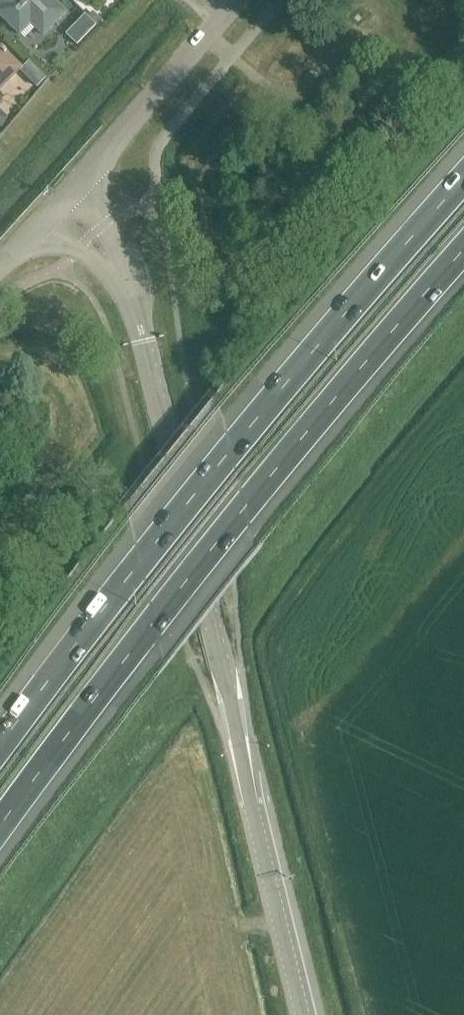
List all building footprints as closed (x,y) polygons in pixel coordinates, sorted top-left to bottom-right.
[(20,33),(32,22),(44,35),(67,12),(55,0),(0,0),(0,2),(3,5),(0,8),(0,13),(20,33)] [(88,16),(79,25),(89,34),(97,25),(88,16)] [(0,47),(0,76),(2,78),(10,78),(16,72),(16,63),(0,47)] [(0,109),(0,127),(9,118),(0,108),(0,109)]
